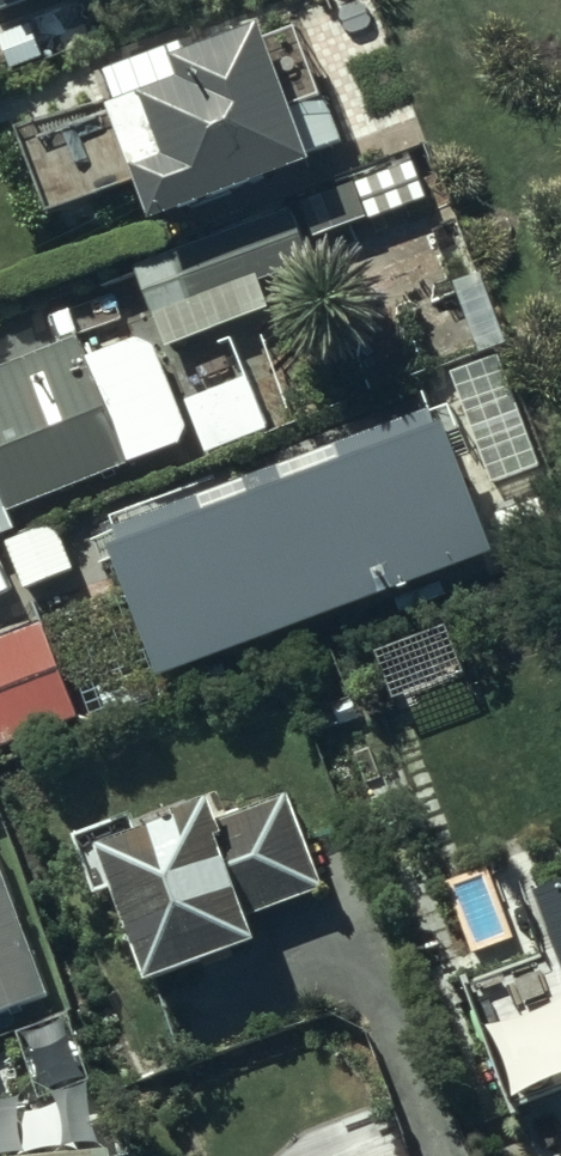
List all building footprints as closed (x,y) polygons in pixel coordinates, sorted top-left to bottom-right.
[(25,0),(0,0),(0,10),(25,0)] [(104,105),(149,223),(310,163),(307,156),(343,143),(323,90),(288,103),(258,26),(185,53),(182,43),(103,73),(114,102),(104,105)] [(299,200),(312,239),(429,199),(416,160),(299,200)] [(134,267),(165,349),(322,289),(290,207),(134,267)] [(17,529),(9,510),(189,441),(149,333),(85,356),(79,339),(0,368),(0,535),(17,529)] [(183,401),(205,456),(269,429),(247,375),(183,401)] [(434,427),(427,410),(231,484),(223,463),(104,507),(118,543),(108,546),(158,678),(491,552),(442,424),(434,427)] [(0,639),(0,748),(76,719),(40,624),(0,639)] [(68,836),(94,896),(108,891),(145,985),(255,942),(246,920),(325,886),(285,792),(216,822),(208,801),(138,831),(129,810),(68,836)] [(0,868),(0,1015),(48,997),(0,868)] [(560,967),(560,877),(533,888),(560,967)]
